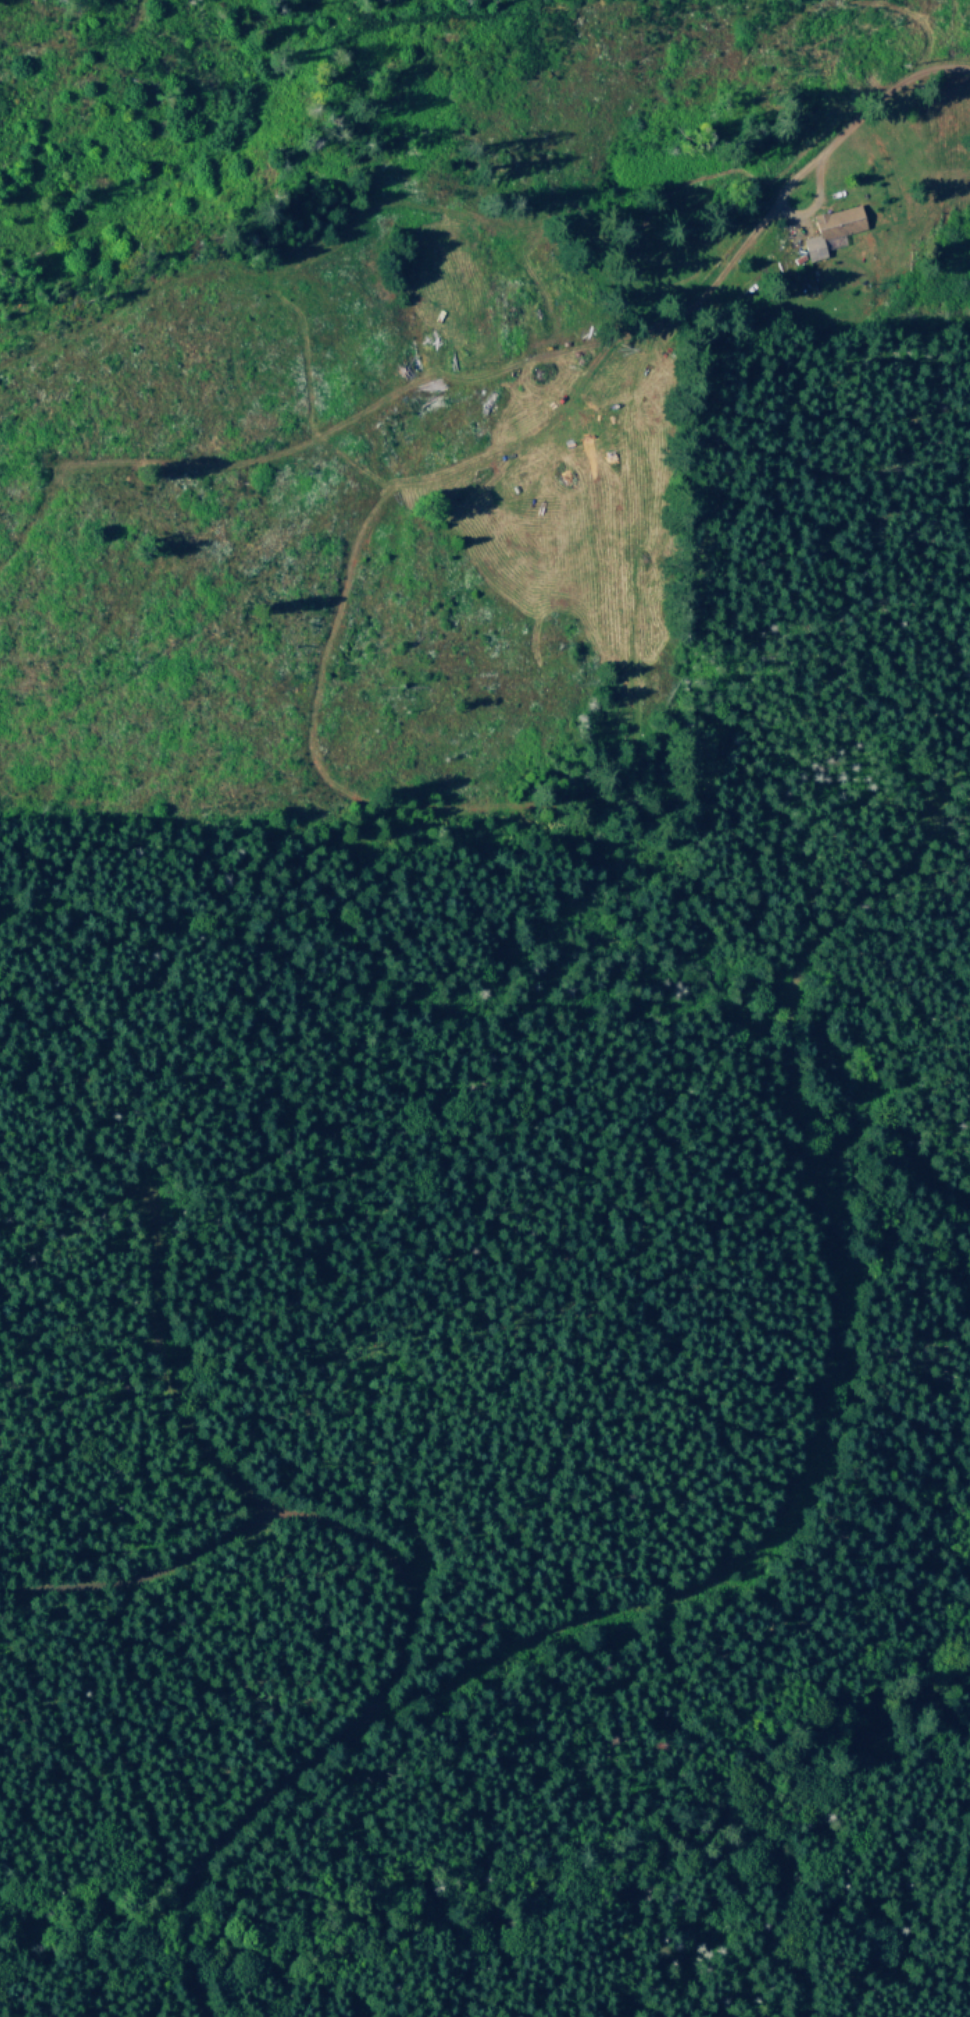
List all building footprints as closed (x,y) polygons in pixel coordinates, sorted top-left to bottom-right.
[(808,216),(813,235),(799,238),(805,262),(822,257),(820,249),(840,244),(838,235),(861,229),(855,204),(808,216)]
